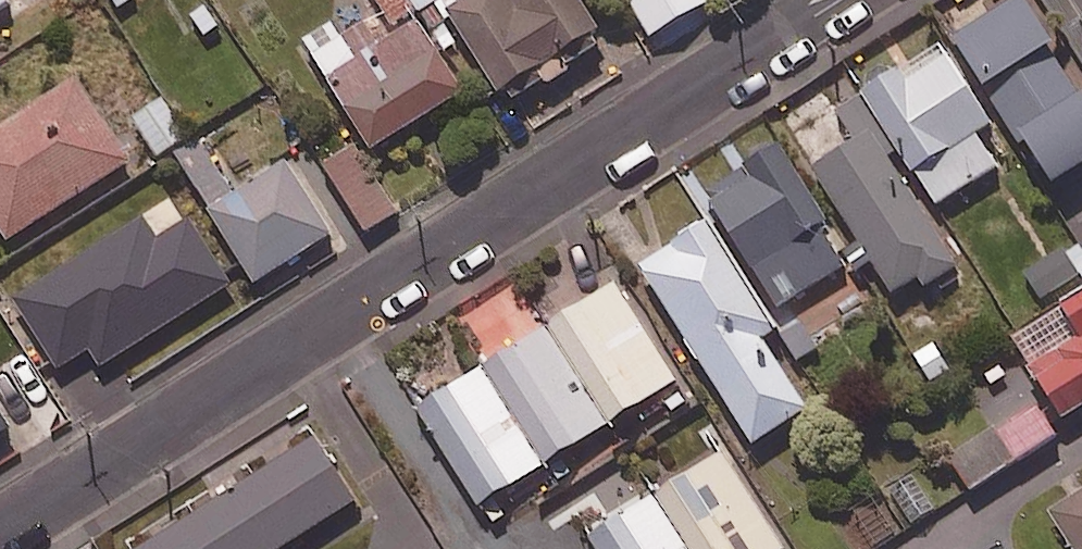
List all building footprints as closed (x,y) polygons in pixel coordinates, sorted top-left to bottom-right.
[(7,0),(0,0),(0,17),(13,9),(7,0)] [(442,7),(503,107),(607,43),(581,0),(417,0),(426,16),(442,7)] [(1023,2),(958,47),(1061,199),(1081,185),(1081,101),(1056,64),(1062,60),(1023,2)] [(372,29),(352,41),(342,25),(308,47),(376,158),(468,102),(421,26),(384,48),(372,29)] [(995,135),(945,54),(868,101),(938,213),(1000,175),(981,144),(995,135)] [(80,86),(0,137),(0,229),(13,248),(134,170),(80,86)] [(189,141),(164,101),(134,120),(159,160),(189,141)] [(962,278),(876,142),(819,178),(898,302),(925,285),(933,297),(962,278)] [(236,196),(198,144),(177,159),(214,212),(236,196)] [(400,217),(360,151),(326,172),(367,237),(400,217)] [(854,270),(785,155),(710,200),(779,315),(854,270)] [(335,242),(289,169),(212,218),(259,291),(335,242)] [(160,247),(145,224),(16,303),(59,373),(95,351),(105,368),(233,290),(194,226),(160,247)] [(783,340),(711,229),(643,273),(758,452),(811,417),(767,350),(783,340)] [(1027,278),(1043,306),(1081,284),(1081,247),(1027,278)] [(485,376),(548,474),(611,433),(680,389),(618,291),(485,376)] [(1013,344),(1067,428),(1081,419),(1081,300),(1013,344)] [(548,474),(485,376),(423,416),(485,514),(526,487),(548,474)] [(0,413),(0,450),(16,440),(0,413)] [(1060,445),(1042,413),(954,465),(972,497),(1060,445)] [(319,447),(157,548),(297,548),(359,510),(319,447)] [(683,548),(783,548),(726,461),(656,506),(683,548)] [(1056,518),(1076,548),(1081,548),(1081,501),(1056,518)] [(656,506),(594,546),(596,548),(683,548),(656,506)]
